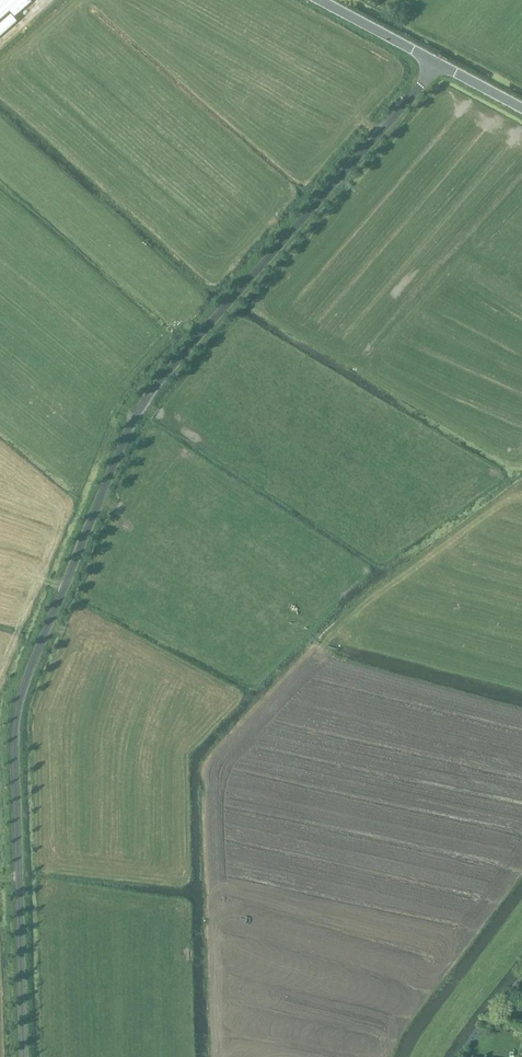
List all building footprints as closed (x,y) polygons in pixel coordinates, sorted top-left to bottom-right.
[(10,11),(15,18),(32,3),(30,0),(0,0),(0,20),(10,11)]
